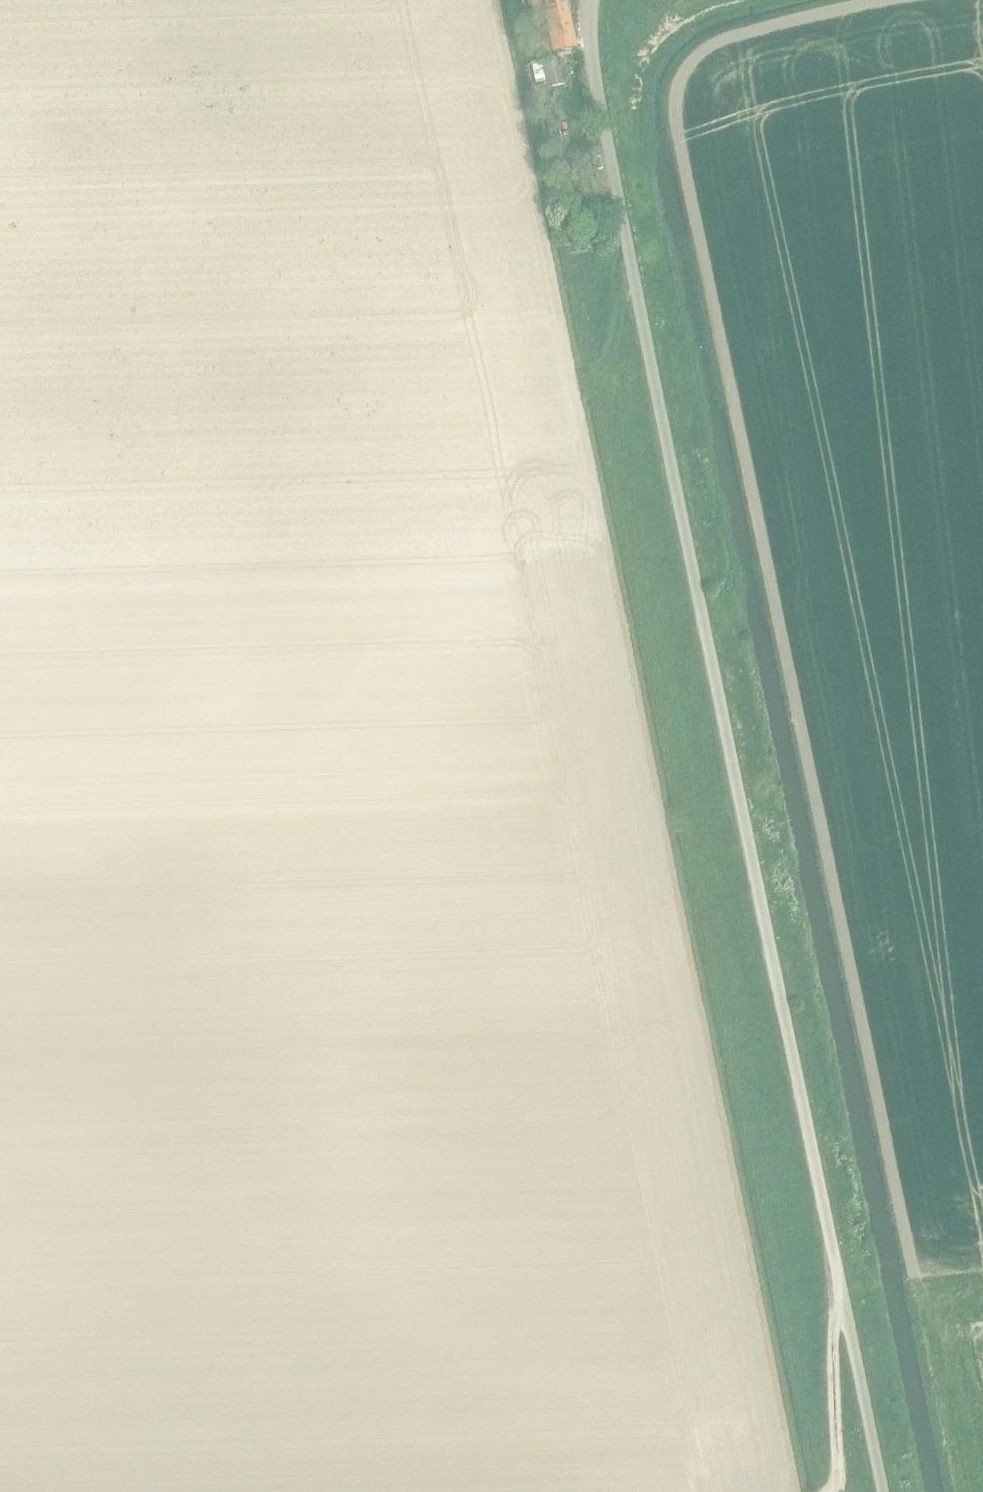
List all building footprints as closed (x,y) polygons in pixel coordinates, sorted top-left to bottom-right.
[(565,9),(564,0),(530,0),(533,14),(545,12),(545,13),(565,9)] [(565,9),(545,13),(553,52),(573,48),(565,9)] [(535,85),(547,83),(548,88),(563,85),(559,60),(531,66),(535,85)]
